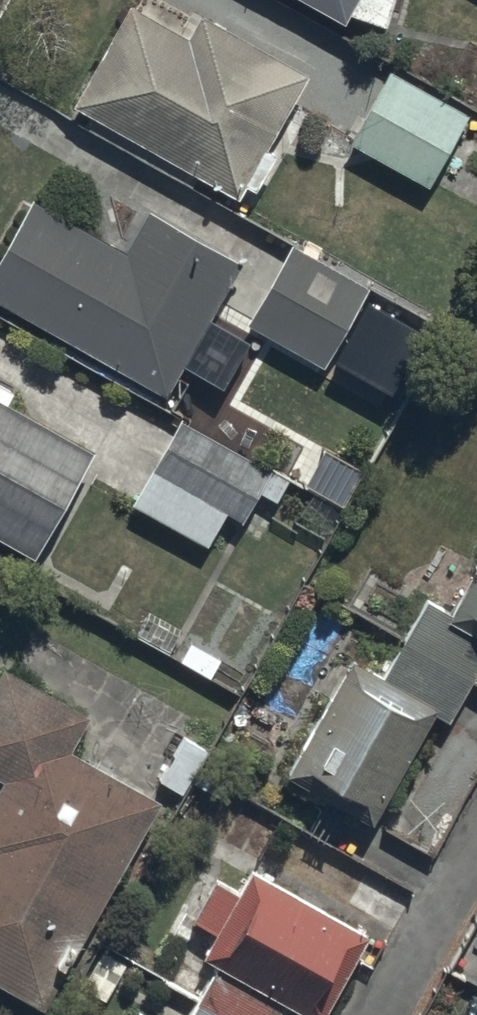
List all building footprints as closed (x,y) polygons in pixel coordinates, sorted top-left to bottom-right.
[(339,26),(344,18),(384,31),(393,0),(293,0),(339,26)] [(305,78),(198,19),(185,43),(127,11),(73,107),(236,197),(240,190),(256,199),(278,159),(264,151),(305,78)] [(389,74),(348,147),(428,192),(469,119),(389,74)] [(0,258),(0,305),(166,399),(240,269),(146,216),(123,258),(30,205),(0,258)] [(369,292),(294,249),(249,327),(325,370),(369,292)] [(425,338),(369,306),(336,363),(393,395),(425,338)] [(33,561),(90,457),(3,410),(11,395),(0,388),(0,543),(33,561)] [(284,487),(179,426),(131,508),(205,550),(225,515),(242,525),(259,496),(274,505),(284,487)] [(450,620),(425,606),(382,681),(352,664),(286,780),(371,829),(435,718),(447,725),(476,672),(476,573),(450,620)] [(158,808),(69,758),(92,717),(2,667),(0,671),(0,991),(43,1014),(158,808)] [(209,1014),(276,1014),(279,1009),(292,1014),(326,1014),(364,940),(248,880),(238,900),(213,888),(192,929),(212,938),(201,961),(215,968),(194,1007),(209,1014)]
